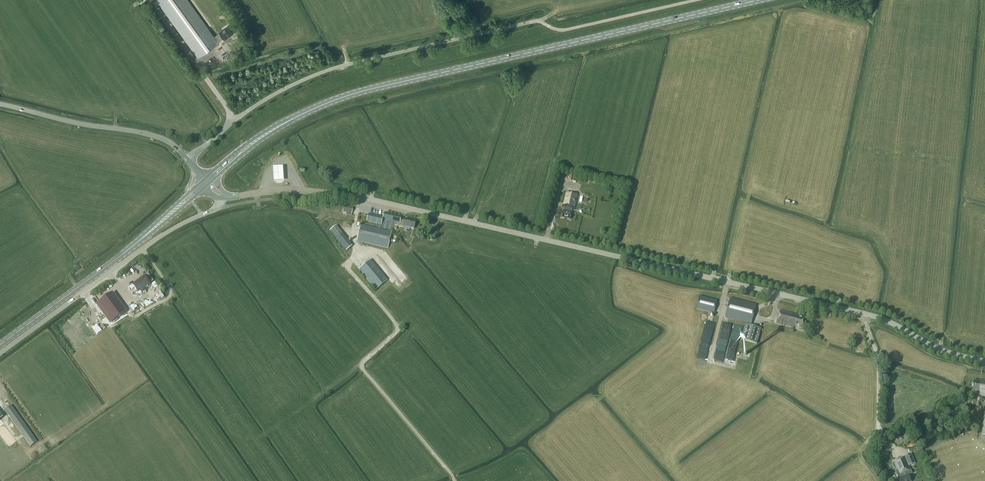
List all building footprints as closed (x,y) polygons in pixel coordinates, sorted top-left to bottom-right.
[(198,58),(218,43),(224,38),(225,40),(233,34),(228,26),(219,32),(220,33),(214,37),(187,0),(157,0),(198,58)] [(230,59),(225,51),(220,55),(225,62),(230,59)] [(283,179),(282,165),(273,165),(274,179),(283,179)] [(578,195),(566,192),(565,192),(562,207),(564,207),(563,211),(563,210),(562,217),(570,219),(571,212),(572,209),(575,210),(578,195)] [(346,214),(351,215),(352,213),(353,207),(344,206),(343,212),(347,212),(346,214)] [(379,224),(378,229),(380,230),(381,227),(385,228),(390,229),(391,229),(394,230),(394,229),(396,230),(397,226),(403,227),(404,226),(414,228),(416,221),(405,219),(405,220),(401,220),(401,217),(384,213),(383,217),(368,214),(367,221),(379,224)] [(378,229),(360,225),(359,230),(357,241),(388,248),(392,232),(380,230),(378,229)] [(336,239),(346,251),(352,246),(342,233),(336,239)] [(376,290),(387,280),(370,259),(359,269),(376,290)] [(138,293),(150,284),(144,276),(132,285),(138,293)] [(112,320),(126,309),(112,291),(99,301),(112,320)] [(697,309),(714,313),(717,300),(700,296),(697,309)] [(725,317),(751,324),(757,304),(730,298),(725,317)] [(776,323),(795,328),(795,327),(805,330),(808,318),(798,316),(799,315),(780,310),(780,311),(779,311),(776,323)] [(714,359),(724,362),(734,325),(724,322),(714,359)] [(741,339),(756,344),(760,328),(746,324),(741,339)] [(739,365),(745,366),(747,359),(741,357),(739,365)] [(984,380),(984,381),(981,380),(980,381),(973,380),(972,393),(977,394),(977,395),(980,395),(980,396),(984,397),(984,380)] [(30,446),(37,441),(11,405),(4,409),(30,446)] [(911,471),(911,470),(909,466),(915,463),(912,455),(894,462),(900,475),(903,474),(904,476),(898,478),(900,480),(911,480),(909,474),(908,474),(908,472),(911,471)]
